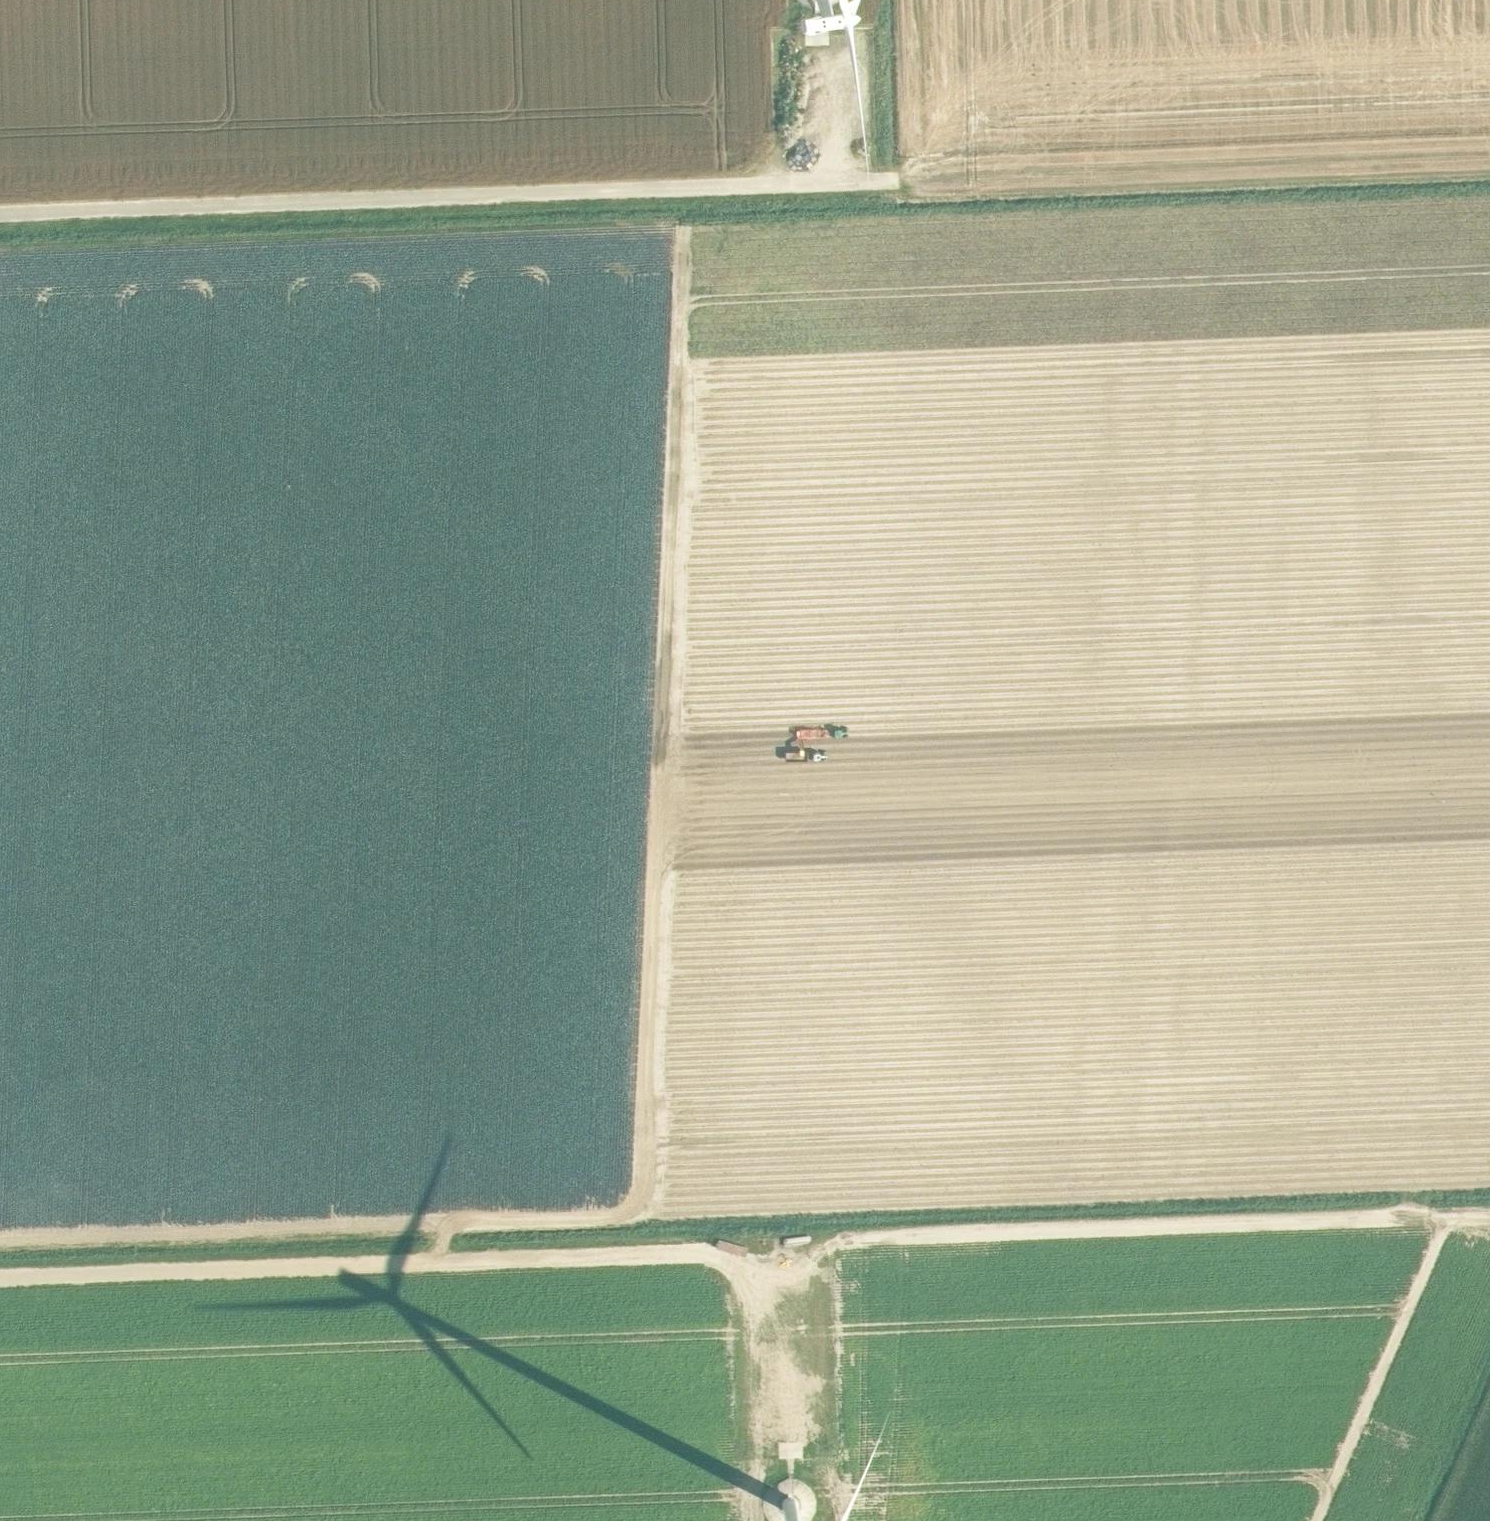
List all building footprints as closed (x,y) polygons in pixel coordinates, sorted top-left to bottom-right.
[(832,1323),(834,1338),(844,1337),(843,1322),(832,1323)]
